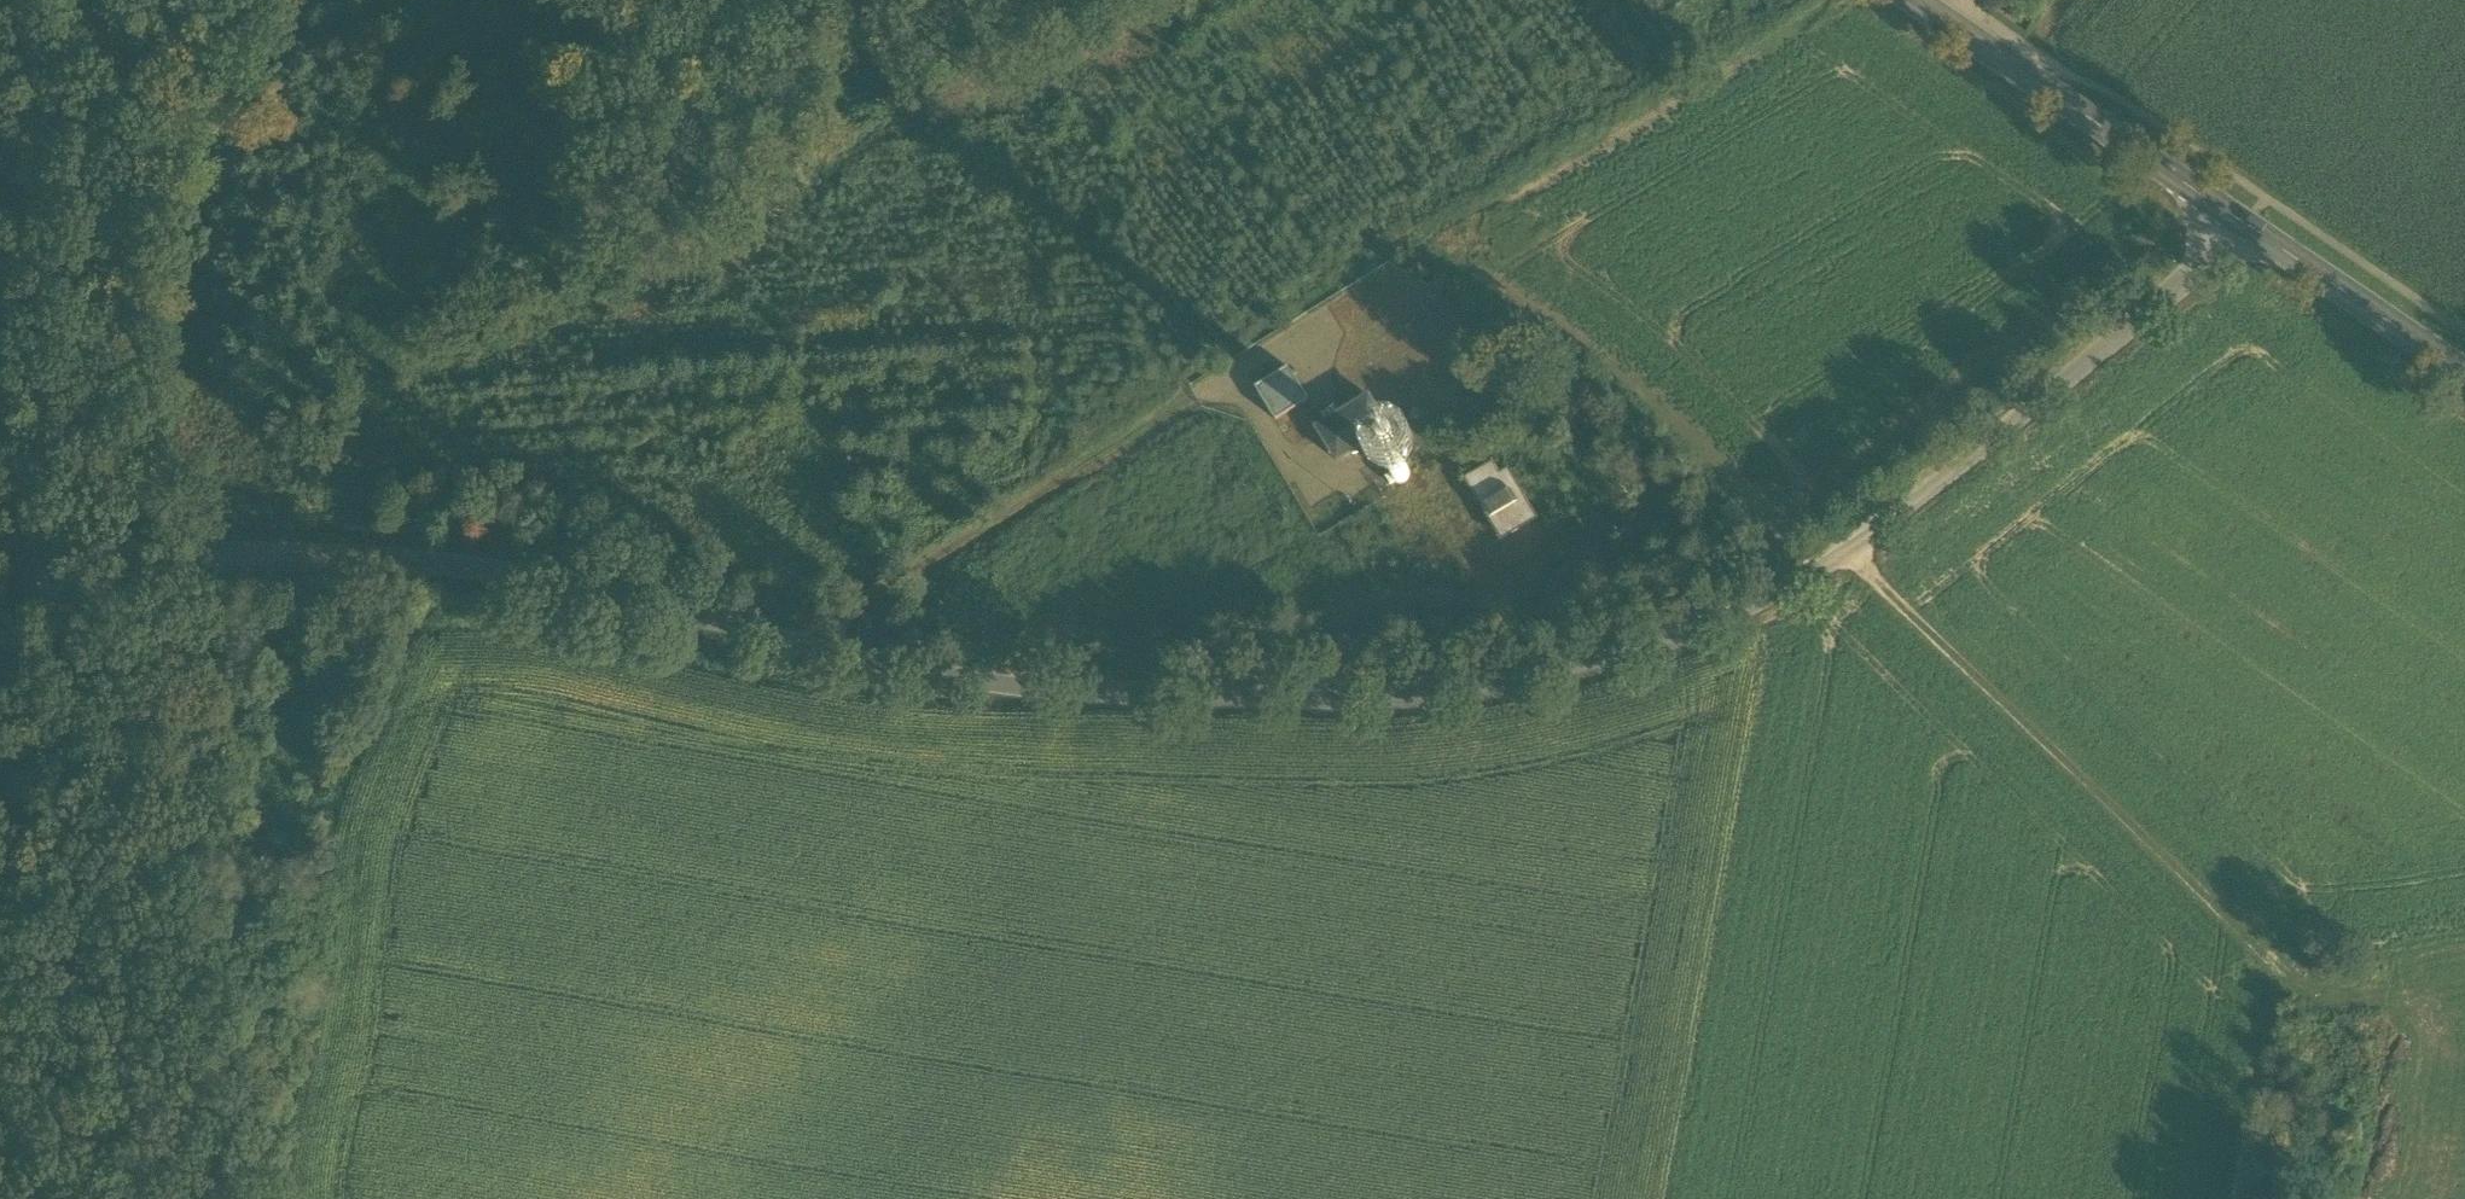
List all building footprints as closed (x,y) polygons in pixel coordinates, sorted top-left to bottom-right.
[(1256,388),(1276,421),(1308,400),(1288,368),(1256,388)] [(1319,428),(1340,461),(1390,430),(1369,397),(1319,428)] [(1391,483),(1396,480),(1401,481),(1405,480),(1409,476),(1410,471),(1409,466),(1406,463),(1402,462),(1398,462),(1393,466),(1391,472),(1387,475),(1391,483)] [(1464,481),(1494,539),(1524,524),(1494,465),(1464,481)]
